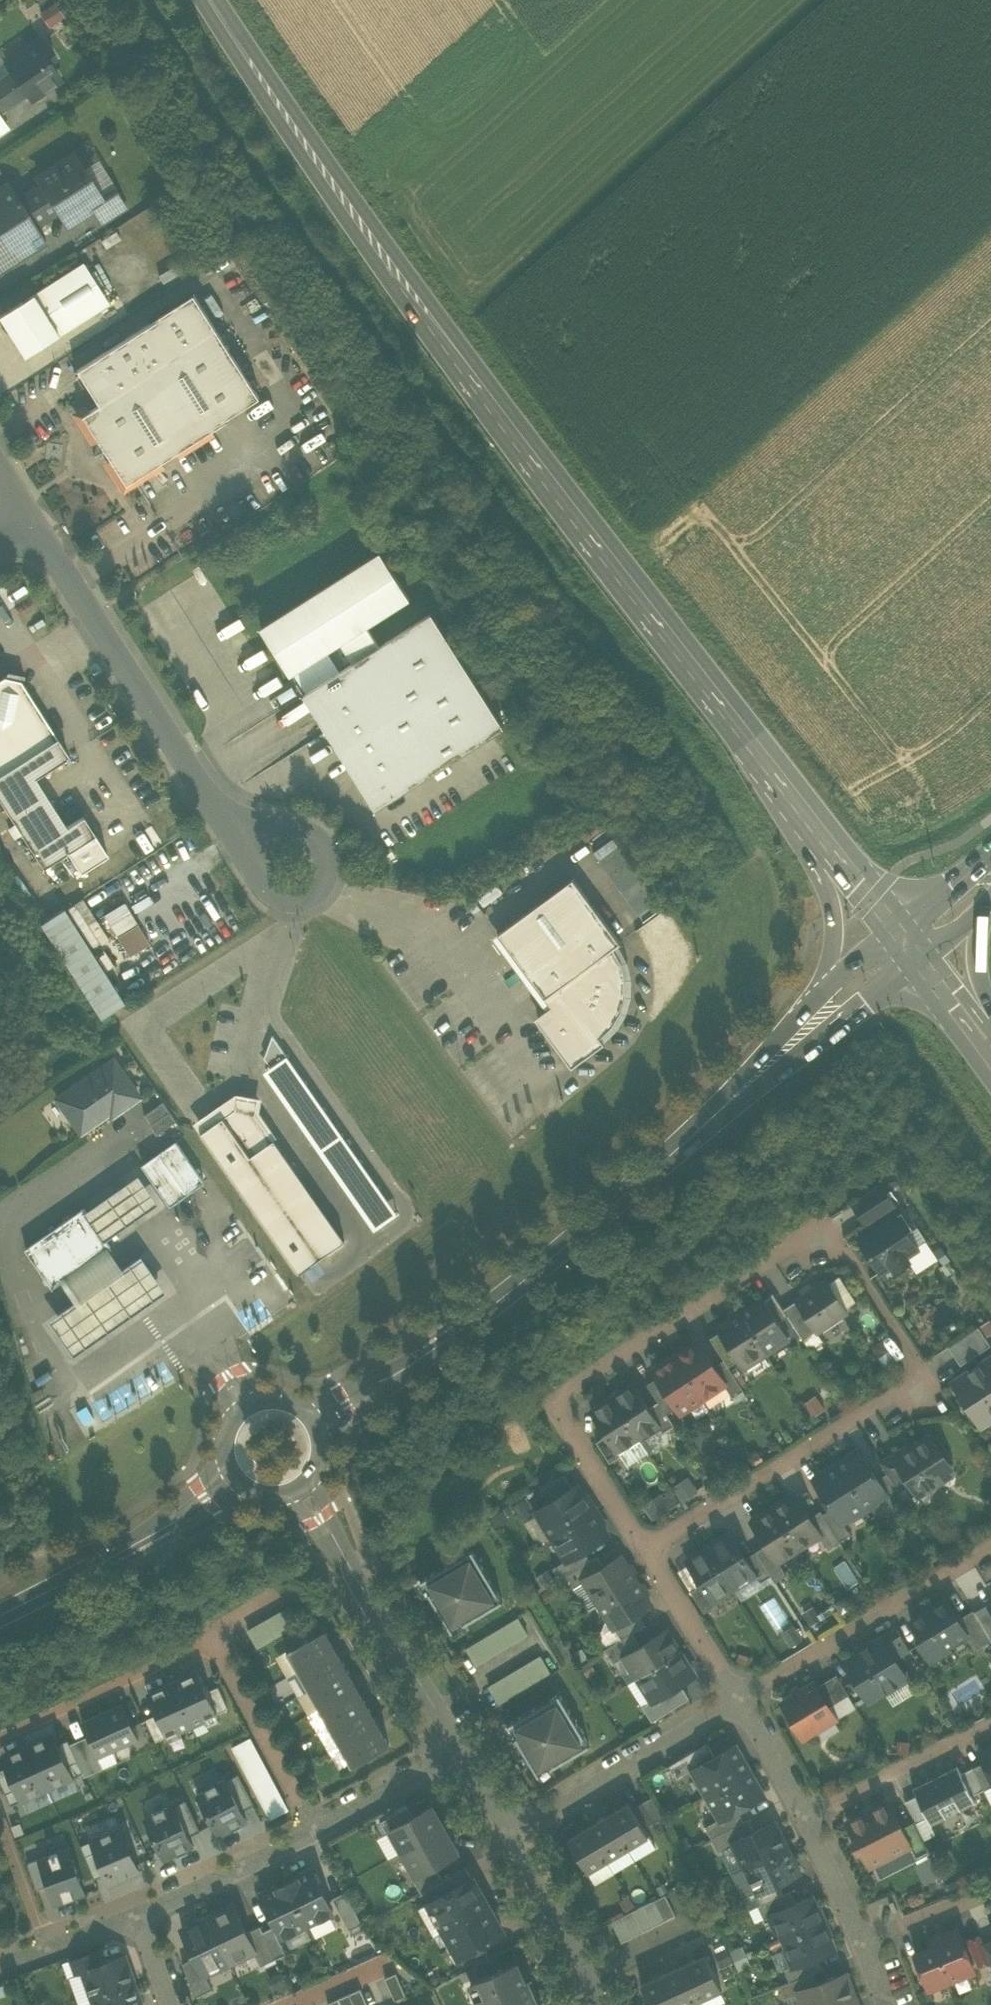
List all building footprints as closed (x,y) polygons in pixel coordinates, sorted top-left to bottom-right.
[(50,27),(65,17),(54,0),(53,0),(38,10),(50,27)] [(11,70),(11,71),(27,94),(30,98),(59,78),(47,61),(54,56),(42,39),(20,54),(25,61),(11,70)] [(6,63),(11,70),(25,61),(20,54),(6,63)] [(19,100),(27,94),(11,71),(3,77),(19,100)] [(19,100),(3,77),(0,79),(0,113),(19,100)] [(8,127),(0,115),(0,133),(8,127)] [(59,210),(78,215),(92,206),(100,200),(100,199),(73,157),(39,178),(42,183),(59,210)] [(36,225),(18,198),(8,181),(0,186),(0,271),(46,242),(36,225)] [(42,183),(18,198),(36,225),(59,210),(42,183)] [(92,206),(101,220),(125,205),(116,189),(100,199),(100,200),(92,206)] [(67,222),(78,215),(59,210),(67,222)] [(93,211),(66,227),(58,213),(38,225),(50,246),(98,219),(93,211)] [(83,262),(32,294),(58,335),(108,302),(83,262)] [(58,335),(32,294),(0,314),(0,318),(24,356),(58,335)] [(108,458),(124,484),(160,461),(164,467),(177,458),(174,452),(211,429),(214,435),(228,426),(224,420),(260,397),(195,294),(76,370),(97,405),(80,415),(97,441),(94,455),(108,458)] [(341,642),(354,662),(380,646),(367,625),(410,598),(381,551),(261,627),(291,674),(294,672),(328,651),(341,642)] [(432,612),(380,646),(354,662),(340,671),(306,692),(304,694),(376,808),(504,726),(432,612)] [(294,672),(306,692),(340,671),(328,651),(294,672)] [(57,738),(20,680),(3,676),(0,678),(0,774),(57,738)] [(57,738),(0,774),(0,800),(42,867),(67,851),(94,834),(83,815),(66,826),(34,777),(68,755),(57,738)] [(107,854),(94,834),(67,851),(80,871),(107,854)] [(594,849),(623,890),(642,876),(613,836),(594,849)] [(536,1017),(572,1067),(605,1043),(600,1037),(613,1024),(622,1010),(626,995),(626,978),(623,962),(614,947),(621,942),(574,878),(498,933),(552,1006),(536,1017)] [(124,1002),(63,907),(40,922),(98,1017),(124,1002)] [(137,923),(116,936),(129,955),(149,943),(137,923)] [(265,1057),(271,1066),(287,1055),(273,1035),(265,1057)] [(264,1072),(375,1230),(397,1213),(287,1056),(264,1072)] [(80,1113),(89,1127),(117,1106),(120,1110),(138,1097),(112,1059),(56,1098),(71,1119),(80,1113)] [(137,1105),(144,1115),(163,1101),(157,1091),(137,1105)] [(222,1119),(249,1157),(275,1140),(256,1113),(258,1101),(238,1098),(235,1109),(222,1119)] [(144,1115),(157,1134),(159,1133),(167,1127),(177,1121),(163,1101),(144,1115)] [(300,1272),(320,1258),(274,1192),(249,1157),(222,1119),(202,1132),(300,1272)] [(159,1133),(169,1146),(177,1141),(167,1127),(159,1133)] [(249,1157),(274,1192),(299,1174),(275,1140),(249,1157)] [(205,1181),(177,1141),(169,1146),(143,1164),(171,1204),(205,1181)] [(87,1211),(107,1239),(159,1202),(140,1174),(87,1211)] [(345,1241),(299,1174),(274,1192),(320,1258),(345,1241)] [(851,1203),(866,1225),(896,1205),(882,1183),(851,1203)] [(61,1281),(62,1280),(110,1247),(111,1246),(107,1239),(87,1211),(84,1207),(26,1248),(53,1286),(61,1281)] [(861,1241),(881,1271),(892,1263),(896,1269),(909,1260),(906,1255),(917,1247),(907,1232),(913,1229),(901,1211),(873,1229),(875,1232),(861,1241)] [(62,1280),(77,1301),(124,1268),(110,1247),(62,1280)] [(142,1255),(124,1268),(77,1301),(50,1319),(75,1355),(167,1291),(142,1255)] [(839,1276),(829,1283),(845,1308),(856,1301),(839,1276)] [(847,1311),(845,1308),(829,1283),(827,1280),(796,1300),(816,1330),(817,1331),(847,1311)] [(778,1322),(788,1315),(784,1308),(773,1292),(763,1298),(778,1322)] [(763,1298),(740,1313),(766,1353),(788,1338),(778,1322),(763,1298)] [(796,1300),(784,1308),(788,1315),(803,1339),(816,1330),(796,1300)] [(744,1368),(766,1353),(740,1313),(718,1328),(720,1331),(739,1360),(744,1368)] [(949,1346),(961,1364),(990,1345),(979,1327),(949,1346)] [(710,1338),(724,1359),(728,1366),(739,1360),(720,1331),(710,1338)] [(698,1341),(675,1355),(703,1397),(724,1383),(725,1383),(714,1366),(698,1341)] [(680,1412),(703,1397),(675,1355),(653,1370),(657,1377),(677,1407),(680,1412)] [(981,1425),(990,1419),(990,1357),(953,1381),(981,1425)] [(744,1390),(728,1366),(724,1359),(714,1366),(725,1383),(724,1383),(733,1397),(744,1390)] [(647,1383),(659,1401),(667,1413),(677,1407),(657,1377),(647,1383)] [(633,1383),(612,1397),(639,1439),(660,1425),(649,1408),(633,1383)] [(619,1452),(639,1439),(612,1397),(591,1410),(607,1435),(618,1452),(619,1452)] [(674,1425),(667,1413),(659,1401),(649,1408),(660,1425),(664,1432),(674,1425)] [(597,1442),(610,1462),(621,1455),(619,1452),(618,1452),(607,1435),(597,1442)] [(926,1439),(897,1457),(896,1458),(910,1480),(918,1493),(948,1474),(950,1468),(946,1463),(949,1456),(944,1448),(937,1448),(932,1440),(926,1439)] [(859,1450),(837,1464),(865,1509),(875,1503),(876,1499),(885,1493),(886,1493),(877,1479),(859,1450)] [(897,1488),(910,1480),(896,1458),(897,1457),(896,1455),(882,1464),(887,1472),(897,1488)] [(855,1515),(865,1509),(837,1464),(815,1478),(833,1507),(841,1520),(842,1520),(851,1514),(855,1515)] [(885,1493),(893,1507),(904,1500),(897,1488),(887,1472),(877,1479),(886,1493),(885,1493)] [(541,1489),(549,1503),(573,1488),(564,1474),(541,1489)] [(683,1499),(698,1490),(688,1474),(673,1484),(683,1499)] [(536,1511),(552,1536),(593,1510),(577,1485),(573,1488),(549,1503),(536,1511)] [(645,1501),(652,1514),(680,1500),(674,1487),(645,1501)] [(784,1501),(774,1508),(799,1548),(820,1534),(821,1534),(810,1517),(796,1494),(791,1493),(785,1497),(784,1501)] [(823,1513),(840,1541),(851,1534),(842,1520),(841,1520),(833,1507),(823,1513)] [(778,1561),(799,1548),(774,1508),(763,1514),(759,1514),(753,1517),(752,1522),(767,1544),(777,1561),(778,1561)] [(567,1559),(567,1561),(584,1550),(608,1535),(593,1510),(552,1536),(567,1559)] [(820,1534),(828,1548),(840,1541),(823,1513),(821,1510),(810,1517),(821,1534),(820,1534)] [(730,1532),(708,1546),(734,1588),(756,1574),(746,1558),(730,1532)] [(767,1544),(756,1551),(746,1558),(756,1574),(761,1582),(771,1575),(775,1581),(787,1574),(778,1561),(777,1561),(767,1544)] [(714,1601),(734,1588),(708,1546),(686,1560),(689,1563),(702,1584),(713,1602),(714,1601)] [(421,1580),(452,1631),(503,1600),(473,1549),(421,1580)] [(560,1579),(567,1575),(591,1560),(584,1550),(567,1561),(567,1559),(553,1568),(560,1579)] [(598,1556),(591,1560),(567,1575),(575,1587),(585,1581),(584,1579),(604,1566),(598,1556)] [(585,1581),(599,1604),(637,1580),(621,1556),(604,1566),(584,1579),(585,1581)] [(688,1592),(691,1591),(702,1584),(689,1563),(675,1572),(688,1592)] [(652,1604),(637,1580),(599,1604),(614,1628),(638,1612),(652,1604)] [(713,1602),(702,1584),(691,1591),(704,1612),(716,1604),(714,1601),(713,1602)] [(920,1643),(931,1661),(948,1650),(946,1647),(966,1635),(967,1634),(958,1619),(946,1599),(934,1606),(931,1603),(921,1609),(923,1613),(911,1620),(923,1641),(920,1643)] [(976,1614),(990,1639),(990,1607),(990,1605),(976,1614)] [(990,1639),(976,1614),(973,1609),(958,1619),(967,1634),(966,1635),(975,1649),(990,1639)] [(248,1630),(258,1647),(293,1627),(283,1610),(248,1630)] [(614,1628),(622,1639),(632,1632),(646,1624),(638,1612),(614,1628)] [(520,1640),(528,1635),(518,1617),(510,1622),(520,1640)] [(511,1645),(520,1640),(510,1622),(501,1628),(511,1645)] [(503,1650),(511,1645),(501,1628),(492,1633),(503,1650)] [(287,1651),(298,1670),(336,1649),(325,1629),(287,1651)] [(882,1637),(895,1658),(909,1649),(897,1629),(882,1637)] [(639,1677),(679,1651),(666,1630),(641,1646),(625,1656),(639,1677)] [(641,1646),(632,1632),(622,1639),(605,1649),(614,1663),(625,1656),(641,1646)] [(494,1655),(503,1650),(492,1633),(484,1638),(494,1655)] [(844,1661),(868,1701),(907,1678),(895,1658),(882,1637),(844,1661)] [(486,1660),(494,1655),(484,1638),(475,1643),(486,1660)] [(477,1665),(486,1660),(475,1643),(467,1648),(477,1665)] [(346,1668),(336,1649),(298,1670),(309,1689),(346,1668)] [(679,1651),(639,1677),(653,1700),(654,1701),(681,1684),(695,1676),(679,1651)] [(542,1677),(551,1672),(540,1655),(532,1660),(542,1677)] [(534,1683),(542,1677),(532,1660),(523,1665),(534,1683)] [(525,1688),(534,1683),(523,1665),(515,1670),(525,1688)] [(357,1687),(346,1668),(309,1689),(319,1708),(357,1687)] [(516,1693),(525,1688),(515,1670),(506,1676),(516,1693)] [(198,1671),(173,1682),(192,1724),(218,1713),(208,1691),(198,1671)] [(816,1687),(829,1707),(849,1695),(836,1675),(816,1687)] [(508,1698),(516,1693),(506,1676),(498,1681),(508,1698)] [(499,1703),(508,1698),(498,1681),(489,1686),(499,1703)] [(173,1682),(148,1694),(157,1714),(167,1736),(192,1724),(173,1682)] [(783,1702),(804,1736),(835,1718),(829,1707),(816,1687),(814,1683),(783,1702)] [(643,1706),(652,1721),(690,1698),(681,1684),(654,1701),(653,1700),(643,1706)] [(218,1686),(208,1691),(218,1713),(228,1708),(218,1686)] [(368,1706),(357,1687),(319,1708),(330,1727),(368,1706)] [(508,1724),(539,1775),(590,1745),(559,1694),(508,1724)] [(123,1703),(83,1721),(89,1735),(92,1741),(99,1757),(113,1750),(139,1738),(123,1703)] [(378,1724),(368,1706),(330,1727),(341,1746),(378,1724)] [(157,1714),(146,1719),(157,1741),(167,1736),(157,1714)] [(389,1744),(378,1724),(341,1746),(352,1766),(389,1744)] [(54,1735),(28,1746),(47,1788),(73,1777),(58,1744),(54,1735)] [(70,1743),(73,1750),(92,1741),(89,1735),(70,1743)] [(69,1739),(58,1744),(73,1777),(83,1772),(73,1750),(70,1743),(69,1739)] [(233,1747),(270,1818),(288,1809),(251,1739),(233,1747)] [(104,1768),(99,1757),(92,1741),(73,1750),(83,1772),(85,1776),(104,1768)] [(669,1765),(678,1779),(694,1770),(693,1769),(715,1757),(707,1742),(669,1765)] [(694,1770),(707,1794),(750,1771),(736,1745),(715,1757),(693,1769),(694,1770)] [(22,1799),(47,1788),(28,1746),(3,1757),(7,1766),(22,1799)] [(99,1757),(104,1768),(118,1761),(113,1750),(99,1757)] [(980,1755),(984,1762),(990,1776),(990,1750),(980,1755)] [(984,1789),(990,1785),(990,1776),(984,1762),(973,1767),(984,1789)] [(7,1766),(0,1770),(0,1780),(11,1804),(22,1799),(7,1766)] [(928,1817),(931,1824),(975,1801),(972,1795),(961,1773),(958,1767),(914,1789),(917,1795),(928,1817)] [(961,1773),(972,1795),(984,1789),(973,1768),(961,1773)] [(764,1795),(750,1771),(707,1794),(720,1818),(721,1819),(737,1810),(764,1795)] [(237,1774),(226,1780),(242,1810),(253,1804),(237,1774)] [(218,1782),(197,1793),(218,1834),(231,1827),(232,1829),(242,1823),(241,1822),(247,1819),(242,1810),(226,1780),(219,1784),(218,1782)] [(905,1801),(916,1823),(928,1817),(917,1795),(905,1801)] [(642,1802),(653,1823),(663,1817),(652,1797),(642,1802)] [(186,1799),(174,1805),(189,1835),(201,1830),(186,1799)] [(861,1849),(869,1866),(909,1846),(911,1846),(901,1827),(889,1801),(847,1821),(856,1839),(852,1840),(857,1851),(861,1849)] [(629,1803),(609,1815),(628,1847),(649,1835),(629,1803)] [(152,1815),(145,1819),(164,1858),(177,1852),(178,1854),(189,1849),(188,1847),(193,1845),(189,1835),(174,1805),(167,1808),(166,1806),(151,1813),(152,1815)] [(381,1821),(387,1832),(391,1830),(391,1829),(414,1816),(408,1806),(381,1821)] [(391,1830),(402,1851),(444,1828),(432,1806),(414,1816),(391,1829),(391,1830)] [(705,1826),(712,1838),(727,1830),(744,1821),(737,1810),(721,1819),(720,1818),(705,1826)] [(88,1825),(94,1840),(120,1829),(114,1814),(88,1825)] [(608,1859),(628,1847),(609,1815),(589,1827),(608,1859)] [(744,1821),(727,1830),(733,1842),(754,1831),(748,1819),(744,1821)] [(909,1846),(916,1860),(931,1853),(915,1820),(901,1827),(911,1846),(909,1846)] [(733,1842),(746,1866),(787,1846),(775,1821),(754,1831),(733,1842)] [(588,1871),(608,1859),(589,1827),(568,1839),(588,1871)] [(110,1882),(139,1870),(121,1828),(120,1829),(94,1840),(92,1841),(106,1873),(110,1882)] [(458,1852),(444,1828),(402,1851),(415,1874),(416,1875),(435,1865),(458,1852)] [(733,1842),(727,1830),(712,1838),(719,1850),(733,1842)] [(106,1873),(92,1841),(81,1845),(95,1878),(106,1873)] [(799,1872),(787,1846),(746,1866),(757,1891),(758,1892),(778,1882),(799,1872)] [(69,1848),(39,1859),(49,1885),(56,1903),(85,1893),(69,1848)] [(39,1859),(28,1863),(38,1889),(49,1885),(39,1859)] [(421,1892),(435,1885),(443,1879),(435,1865),(416,1875),(415,1874),(412,1876),(421,1892)] [(465,1867),(443,1879),(435,1885),(440,1895),(472,1878),(465,1867)] [(297,1879),(288,1884),(307,1925),(333,1913),(312,1868),(295,1876),(297,1879)] [(429,1901),(445,1930),(451,1927),(488,1906),(472,1877),(472,1878),(440,1895),(429,1901)] [(756,1892),(762,1904),(784,1894),(778,1882),(758,1892),(757,1891),(756,1892)] [(282,1937),(307,1925),(288,1884),(279,1888),(277,1885),(261,1893),(282,1937)] [(333,1898),(350,1929),(362,1923),(345,1891),(333,1898)] [(791,1891),(784,1894),(762,1904),(759,1905),(764,1917),(775,1913),(775,1911),(796,1902),(791,1891)] [(665,1894),(655,1900),(665,1920),(676,1915),(665,1894)] [(778,1926),(783,1939),(824,1922),(812,1895),(796,1902),(775,1911),(775,1913),(780,1925),(778,1926)] [(655,1900),(644,1905),(654,1926),(665,1920),(655,1900)] [(233,1905),(208,1917),(230,1962),(254,1951),(255,1950),(247,1932),(233,1905)] [(644,1905),(633,1910),(643,1931),(654,1926),(644,1905)] [(488,1906),(451,1927),(456,1937),(451,1940),(460,1956),(482,1944),(503,1932),(488,1906)] [(633,1910),(622,1916),(633,1936),(643,1931),(633,1910)] [(622,1942),(633,1936),(622,1916),(612,1921),(622,1942)] [(205,1974),(230,1962),(208,1917),(183,1929),(196,1957),(204,1974),(205,1974)] [(835,1948),(824,1922),(783,1939),(789,1952),(791,1951),(797,1963),(797,1964),(817,1956),(835,1948)] [(254,1951),(261,1965),(276,1958),(263,1931),(260,1926),(247,1932),(255,1950),(254,1951)] [(263,1931),(276,1958),(286,1953),(273,1927),(263,1931)] [(445,1930),(451,1940),(456,1937),(451,1927),(445,1930)] [(915,1954),(929,1989),(974,1971),(957,1928),(931,1939),(934,1946),(915,1954)] [(990,1959),(984,1945),(980,1935),(969,1940),(979,1964),(990,1959)] [(460,1956),(467,1969),(489,1958),(482,1944),(460,1956)] [(71,1961),(76,1974),(84,1971),(83,1970),(102,1963),(98,1951),(71,1961)] [(253,1952),(240,1959),(245,1969),(259,1962),(253,1952)] [(706,1954),(684,1964),(700,1999),(722,1989),(706,1954)] [(84,1971),(93,1997),(134,1982),(125,1955),(102,1963),(83,1970),(84,1971)] [(785,1968),(790,1981),(813,1971),(822,1968),(817,1956),(797,1964),(797,1963),(785,1968)] [(183,1963),(195,1997),(212,1989),(205,1974),(204,1974),(196,1957),(183,1963)] [(477,2004),(538,2004),(531,1989),(529,1990),(517,1963),(480,1980),(487,1996),(475,2000),(477,2004)] [(700,1999),(684,1964),(663,1974),(678,2004),(687,2004),(700,1999)] [(817,1984),(813,1971),(790,1981),(779,1985),(784,1998),(800,1992),(799,1990),(817,1984)] [(406,1994),(396,1973),(385,1978),(395,1999),(406,1994)] [(805,2004),(842,2004),(855,2000),(846,1973),(817,1984),(799,1990),(800,1992),(805,2004)] [(663,1974),(642,1984),(651,2004),(678,2004),(663,1974)] [(134,1982),(93,1997),(96,2004),(143,2004),(134,1982)] [(329,2004),(368,2004),(361,1989),(328,2003),(329,2004)]
